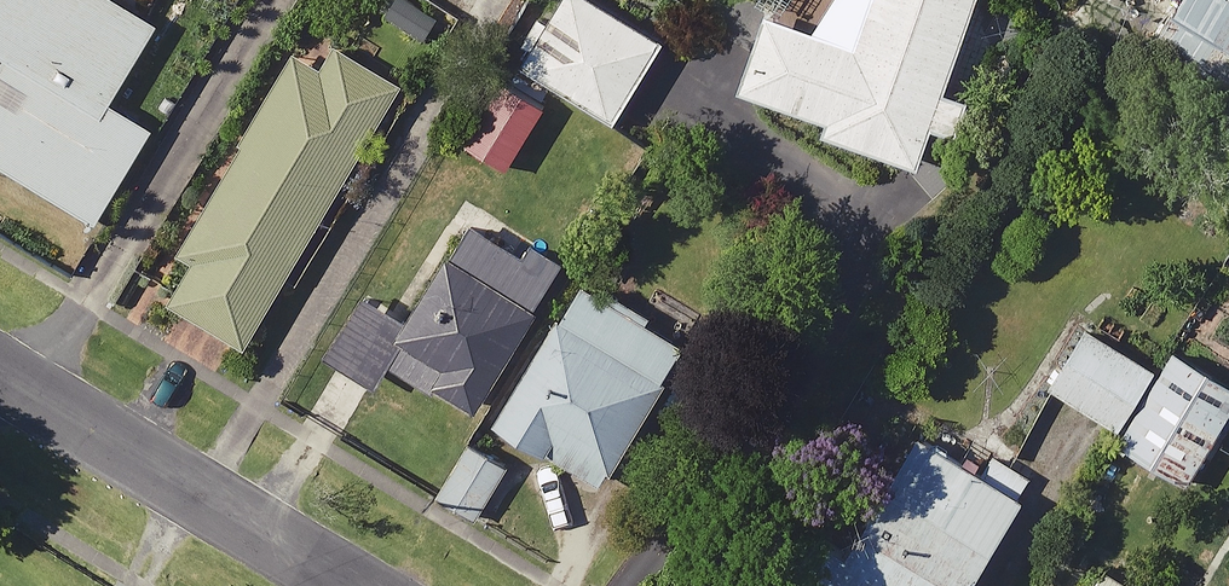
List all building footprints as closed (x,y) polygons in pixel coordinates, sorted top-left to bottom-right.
[(103,0),(0,0),(0,63),(5,66),(0,75),(0,171),(97,230),(153,138),(110,112),(158,33),(103,0)] [(597,0),(562,0),(520,69),(626,133),(677,49),(597,0)] [(826,43),(780,23),(747,100),(923,176),(941,134),(960,142),(974,111),(945,98),(988,0),(844,0),(826,43)] [(1163,0),(1113,0),(1096,29),(1159,64),(1154,74),(1228,114),(1228,0),(1193,0),(1186,13),(1163,0)] [(410,91),(315,36),(185,259),(202,269),(178,310),(256,356),(410,91)] [(481,217),(418,329),(374,304),(340,365),(389,393),(400,373),(488,422),(574,269),(481,217)] [(698,353),(591,290),(508,431),(616,494),(698,353)] [(1091,334),(1057,394),(1134,438),(1126,450),(1204,495),(1228,451),(1228,383),(1178,354),(1165,376),(1091,334)] [(520,475),(469,443),(434,496),(486,529),(520,475)] [(1001,452),(985,478),(929,444),(892,505),(866,489),(810,582),(816,585),(988,585),(1051,481),(1001,452)] [(1111,570),(1101,585),(1135,585),(1111,570)]
